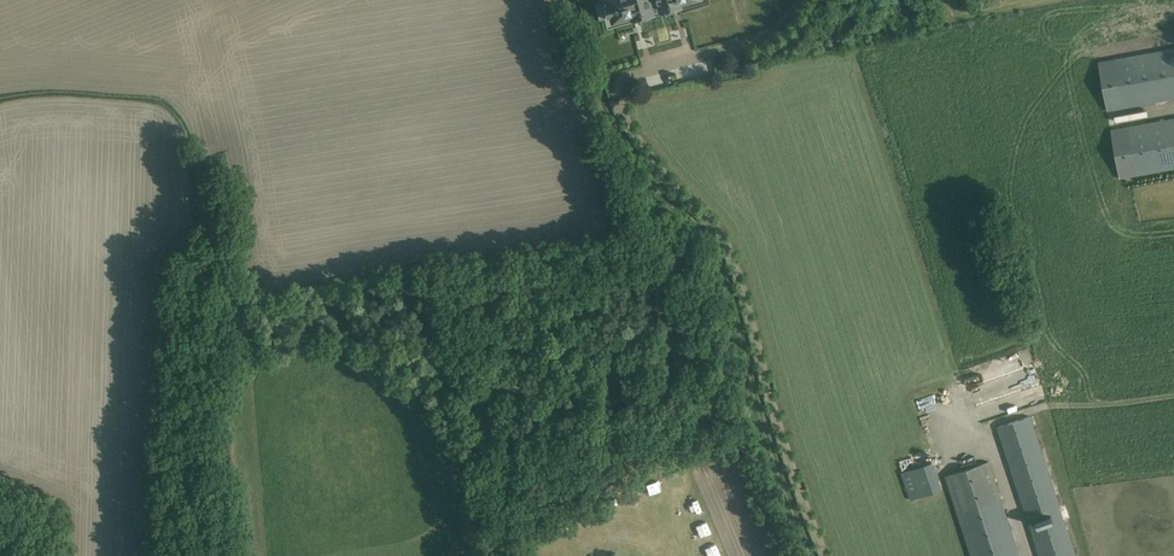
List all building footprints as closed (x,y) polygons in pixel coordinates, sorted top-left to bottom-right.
[(604,4),(608,16),(610,15),(612,20),(625,17),(625,16),(631,14),(632,18),(651,12),(648,0),(606,0),(607,3),(604,4)] [(658,5),(660,10),(680,5),(679,1),(682,0),(657,0),(658,5)] [(697,24),(689,30),(693,36),(701,30),(697,24)] [(661,35),(651,38),(652,44),(660,42),(665,62),(675,60),(670,43),(664,45),(661,35)] [(690,39),(677,43),(681,58),(694,54),(690,39)] [(1116,58),(1125,108),(1173,99),(1173,47),(1116,58)] [(646,51),(646,50),(637,53),(640,68),(653,65),(652,63),(659,61),(656,48),(646,51)] [(1110,128),(1120,178),(1173,168),(1173,117),(1110,128)] [(1048,406),(1036,363),(971,382),(982,421),(1030,407),(1031,411),(1048,406)] [(997,427),(1040,555),(1076,555),(1030,416),(997,427)] [(911,500),(943,489),(933,461),(901,472),(911,500)] [(956,507),(958,513),(972,555),(1020,555),(1002,498),(989,461),(945,476),(956,507)] [(706,518),(695,523),(700,535),(712,531),(706,518)]
